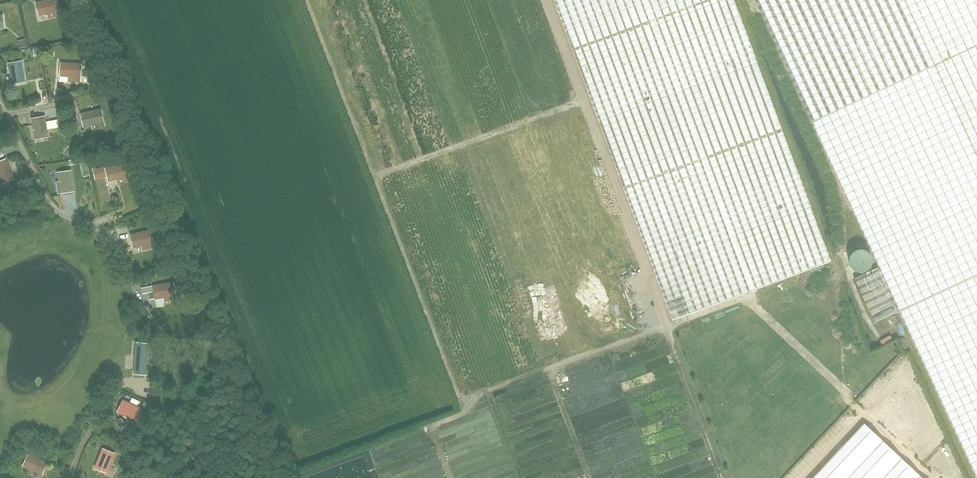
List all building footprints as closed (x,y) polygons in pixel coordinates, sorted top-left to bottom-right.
[(37,3),(38,8),(40,8),(42,15),(48,14),(49,18),(59,16),(58,11),(59,11),(57,0),(50,0),(37,3)] [(734,0),(554,0),(673,320),(830,261),(734,0)] [(812,124),(878,266),(853,278),(874,322),(884,318),(889,328),(904,321),(976,477),(976,0),(754,0),(812,124)] [(24,81),(21,62),(9,64),(11,81),(16,80),(17,83),(24,81)] [(81,64),(61,63),(60,68),(63,69),(63,76),(68,76),(68,81),(78,82),(79,77),(80,77),(81,64)] [(100,110),(81,114),(82,119),(85,119),(86,126),(92,125),(93,129),(103,127),(102,122),(103,122),(100,110)] [(48,136),(44,117),(32,119),(35,136),(40,135),(40,138),(48,136)] [(0,181),(5,179),(6,181),(13,178),(5,160),(0,162),(0,180),(0,181)] [(125,164),(106,169),(107,174),(109,173),(111,181),(117,179),(118,184),(128,181),(127,177),(128,176),(125,164)] [(59,193),(73,191),(70,171),(58,173),(59,183),(57,183),(59,193)] [(150,230),(131,235),(132,240),(134,240),(136,247),(142,245),(143,250),(153,248),(152,243),(153,243),(150,230)] [(154,290),(148,291),(150,300),(158,298),(164,297),(165,302),(175,300),(174,295),(175,295),(173,282),(153,286),(154,290)] [(186,283),(178,285),(181,295),(189,293),(186,283)] [(908,347),(903,337),(898,340),(903,350),(908,347)] [(140,363),(148,364),(149,344),(136,343),(135,360),(140,361),(140,363)] [(141,408),(123,400),(120,407),(122,408),(120,413),(136,420),(141,408)] [(864,424),(813,477),(921,477),(864,424)] [(44,469),(46,462),(33,457),(36,451),(26,446),(21,457),(26,459),(23,466),(39,473),(41,468),(44,469)] [(100,469),(107,472),(115,454),(103,449),(96,465),(101,467),(100,469)]
